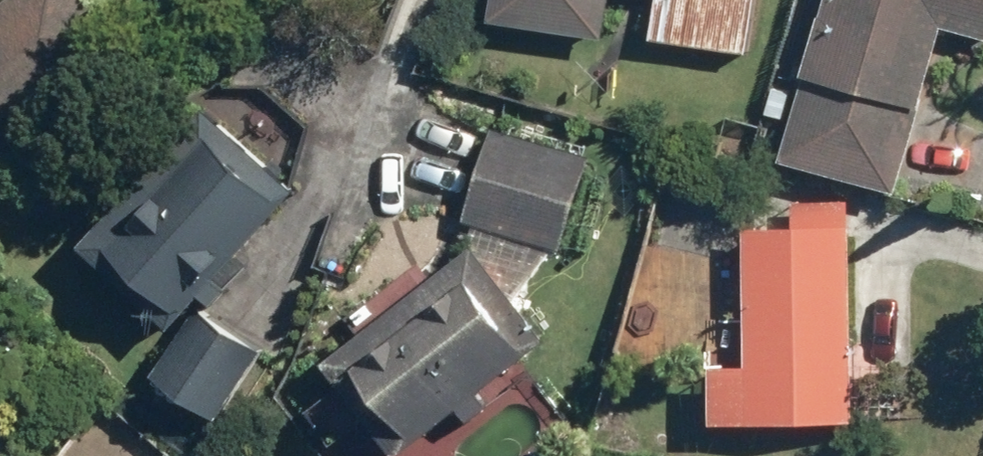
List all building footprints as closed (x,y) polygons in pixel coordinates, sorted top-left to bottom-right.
[(101,43),(84,21),(94,13),(84,0),(13,0),(0,11),(0,122),(101,43)] [(483,29),(600,45),(606,0),(487,0),(483,29)] [(644,44),(748,58),(756,0),(650,0),(644,44)] [(774,168),(896,201),(941,35),(982,47),(982,0),(819,0),(774,168)] [(200,111),(72,253),(163,335),(292,192),(200,111)] [(489,130),(459,225),(560,257),(590,161),(489,130)] [(851,429),(848,202),(741,203),(743,374),(704,374),(704,430),(851,429)] [(314,369),(381,455),(402,455),(544,347),(469,249),(314,369)] [(198,318),(144,389),(205,433),(258,362),(198,318)]
